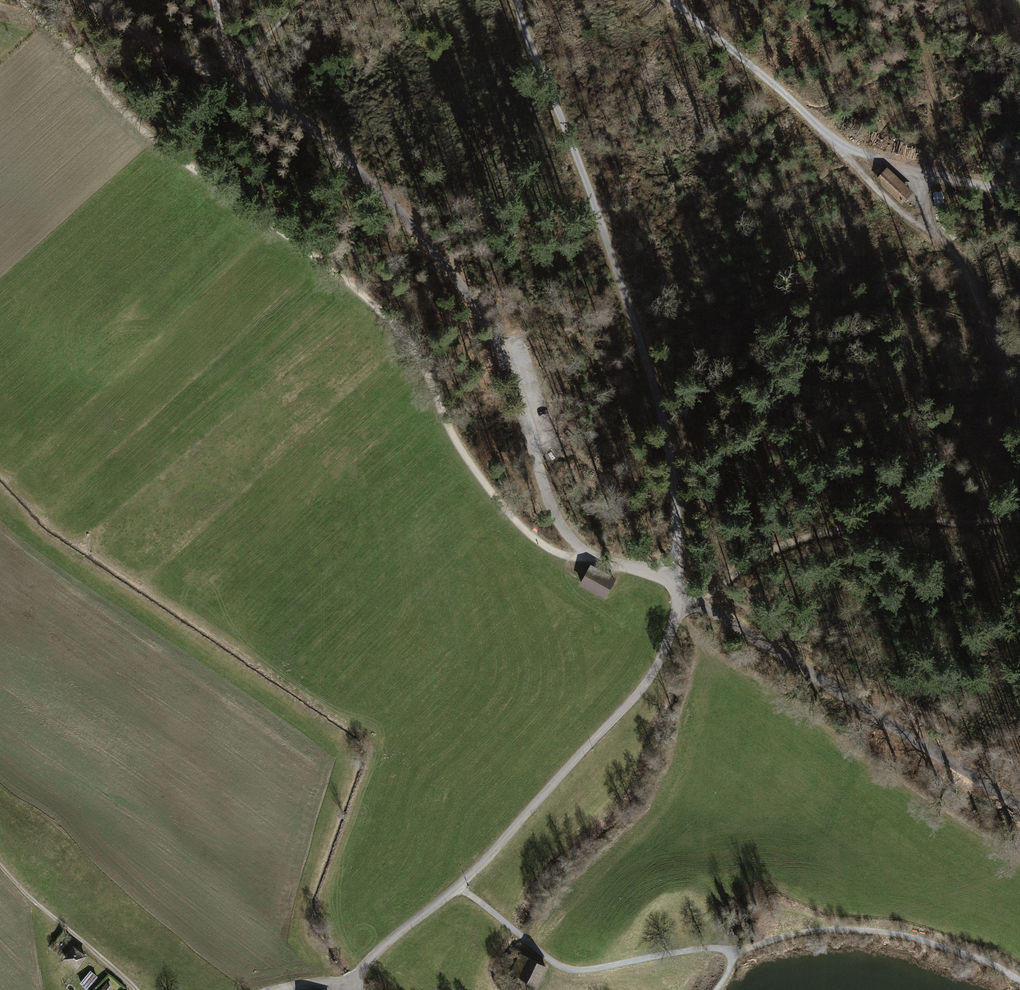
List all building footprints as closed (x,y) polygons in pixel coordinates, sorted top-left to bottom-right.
[(589,563),(579,583),(592,591),(603,570),(589,563)] [(603,570),(592,591),(604,598),(616,577),(603,570)] [(87,955),(72,944),(62,958),(77,969),(87,955)] [(547,965),(520,952),(511,971),(538,984),(547,965)] [(97,976),(90,970),(80,982),(86,988),(97,976)] [(106,981),(99,989),(110,989),(113,987),(106,981)]
